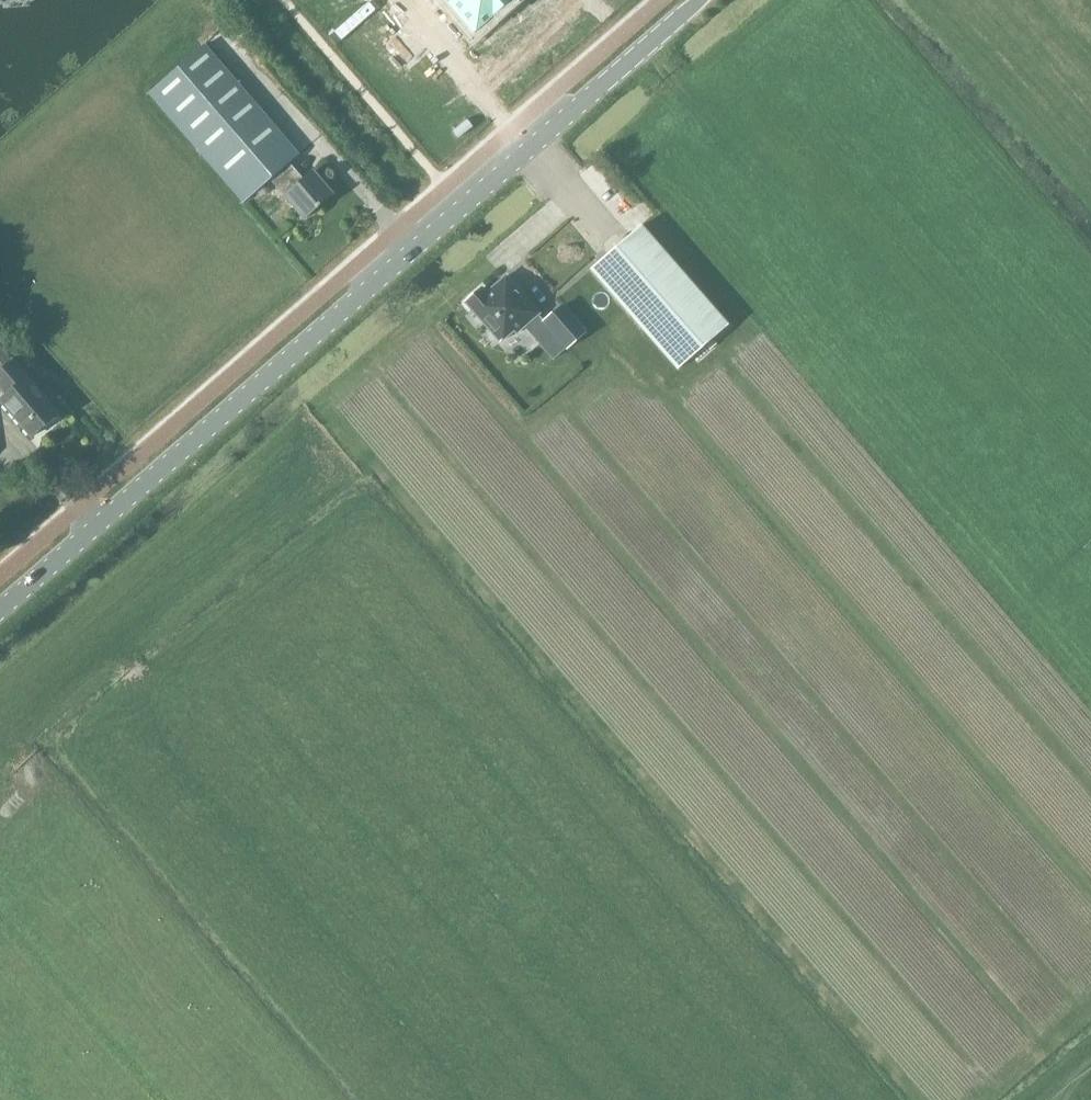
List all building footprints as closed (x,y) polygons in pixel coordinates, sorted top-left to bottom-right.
[(299,155),(205,46),(149,93),(244,202),(271,179),(285,196),(284,197),(304,219),(333,194),(313,172),(303,180),(289,164),(299,155)] [(641,224),(591,269),(677,368),(728,324),(641,224)] [(506,275),(486,293),(482,288),(466,302),(500,341),(512,331),(515,334),(539,313),(506,275)] [(562,305),(542,322),(566,349),(585,331),(562,305)] [(13,361),(13,360),(0,345),(0,365),(4,369),(0,372),(0,386),(7,395),(1,400),(32,437),(59,414),(13,361)]
